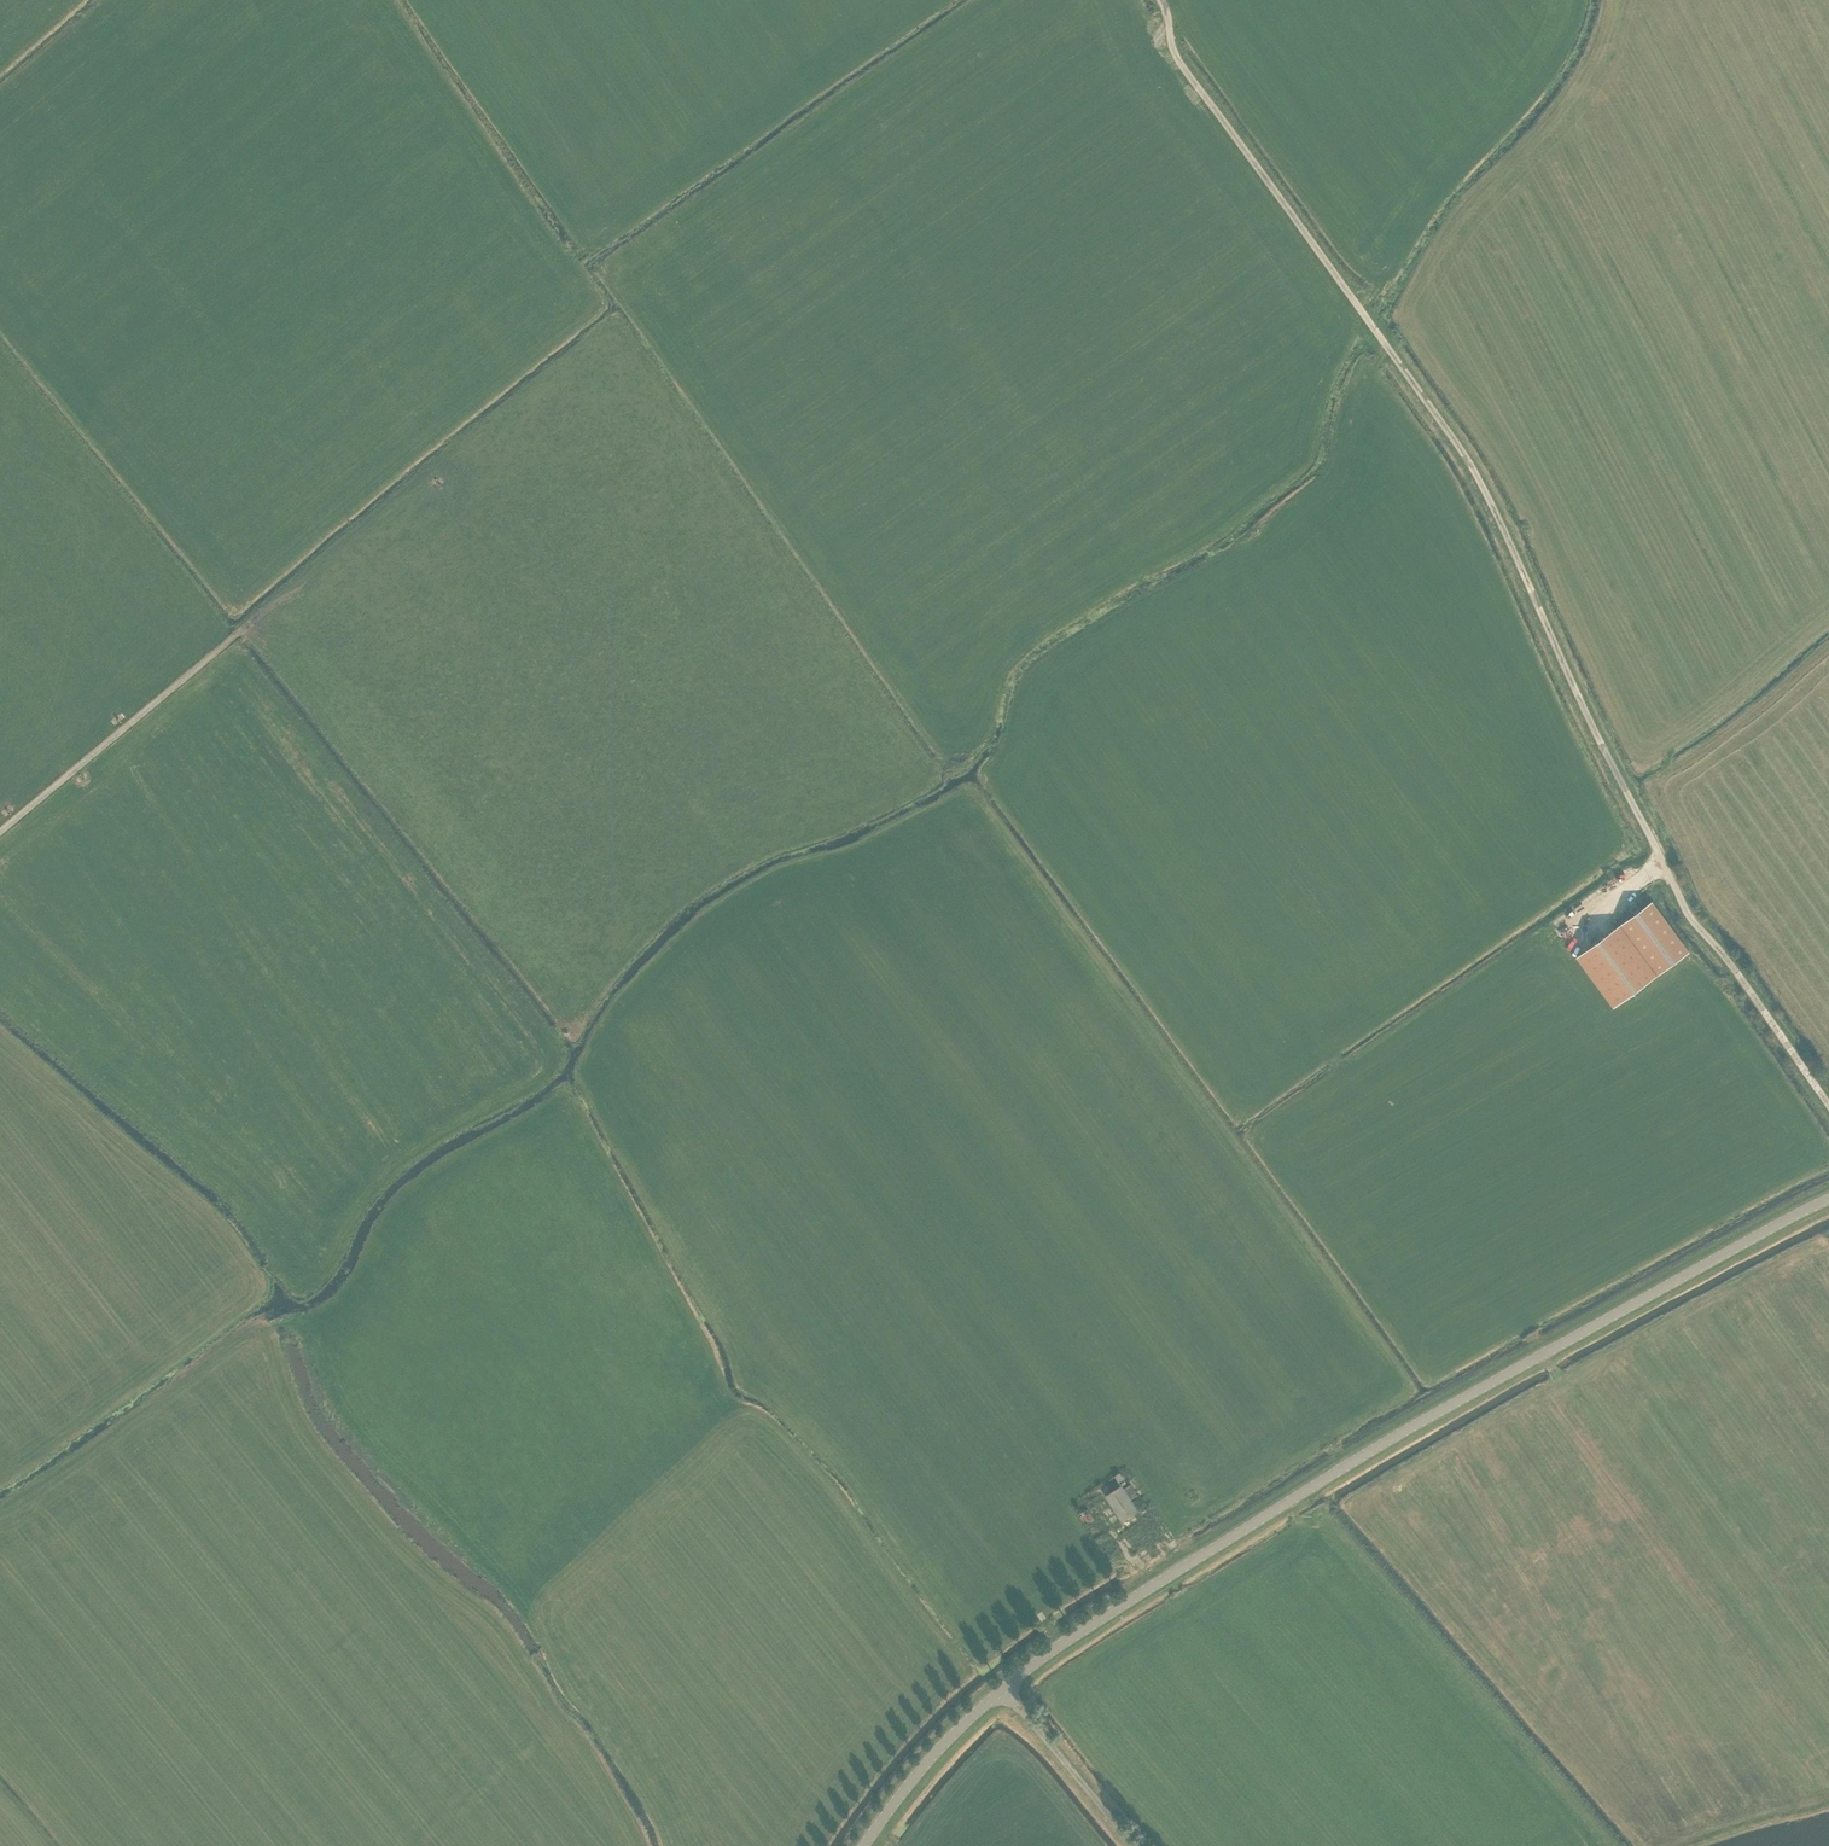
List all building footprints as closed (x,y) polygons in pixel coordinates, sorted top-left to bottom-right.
[(1621,924),(1658,974),(1689,951),(1652,901),(1621,924)] [(1657,976),(1619,925),(1577,956),(1614,1007),(1657,976)] [(1124,1488),(1122,1485),(1126,1483),(1119,1472),(1114,1475),(1116,1478),(1100,1488),(1106,1496),(1105,1496),(1120,1521),(1137,1509),(1140,1514),(1146,1510),(1138,1497),(1132,1501),(1130,1499),(1137,1494),(1131,1484),(1124,1488)] [(1094,1518),(1088,1508),(1078,1514),(1085,1524),(1094,1518)]
